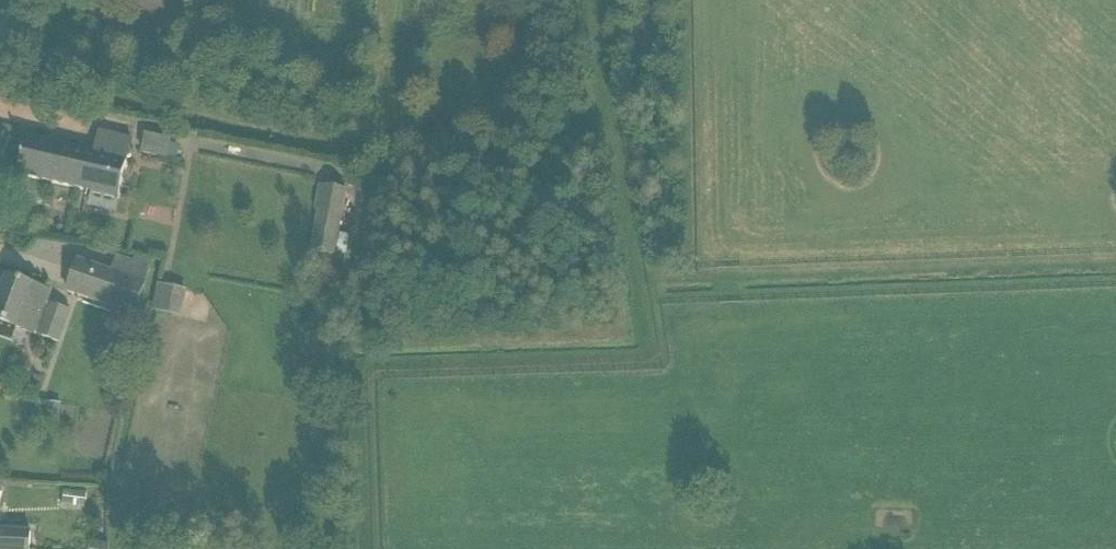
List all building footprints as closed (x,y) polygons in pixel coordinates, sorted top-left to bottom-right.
[(39,180),(118,198),(132,141),(99,133),(94,155),(48,144),(26,139),(18,175),(39,180)] [(145,136),(142,155),(167,159),(170,142),(145,136)] [(334,258),(347,192),(320,186),(315,208),(319,209),(310,253),(334,258)] [(66,292),(133,316),(150,268),(118,256),(112,271),(78,259),(66,292)] [(52,293),(32,287),(28,285),(7,278),(0,298),(0,323),(9,326),(17,329),(17,328),(59,342),(69,312),(50,306),(48,305),(52,293)] [(151,309),(181,317),(188,288),(158,281),(151,309)] [(29,535),(0,533),(0,548),(28,548),(29,535)]
